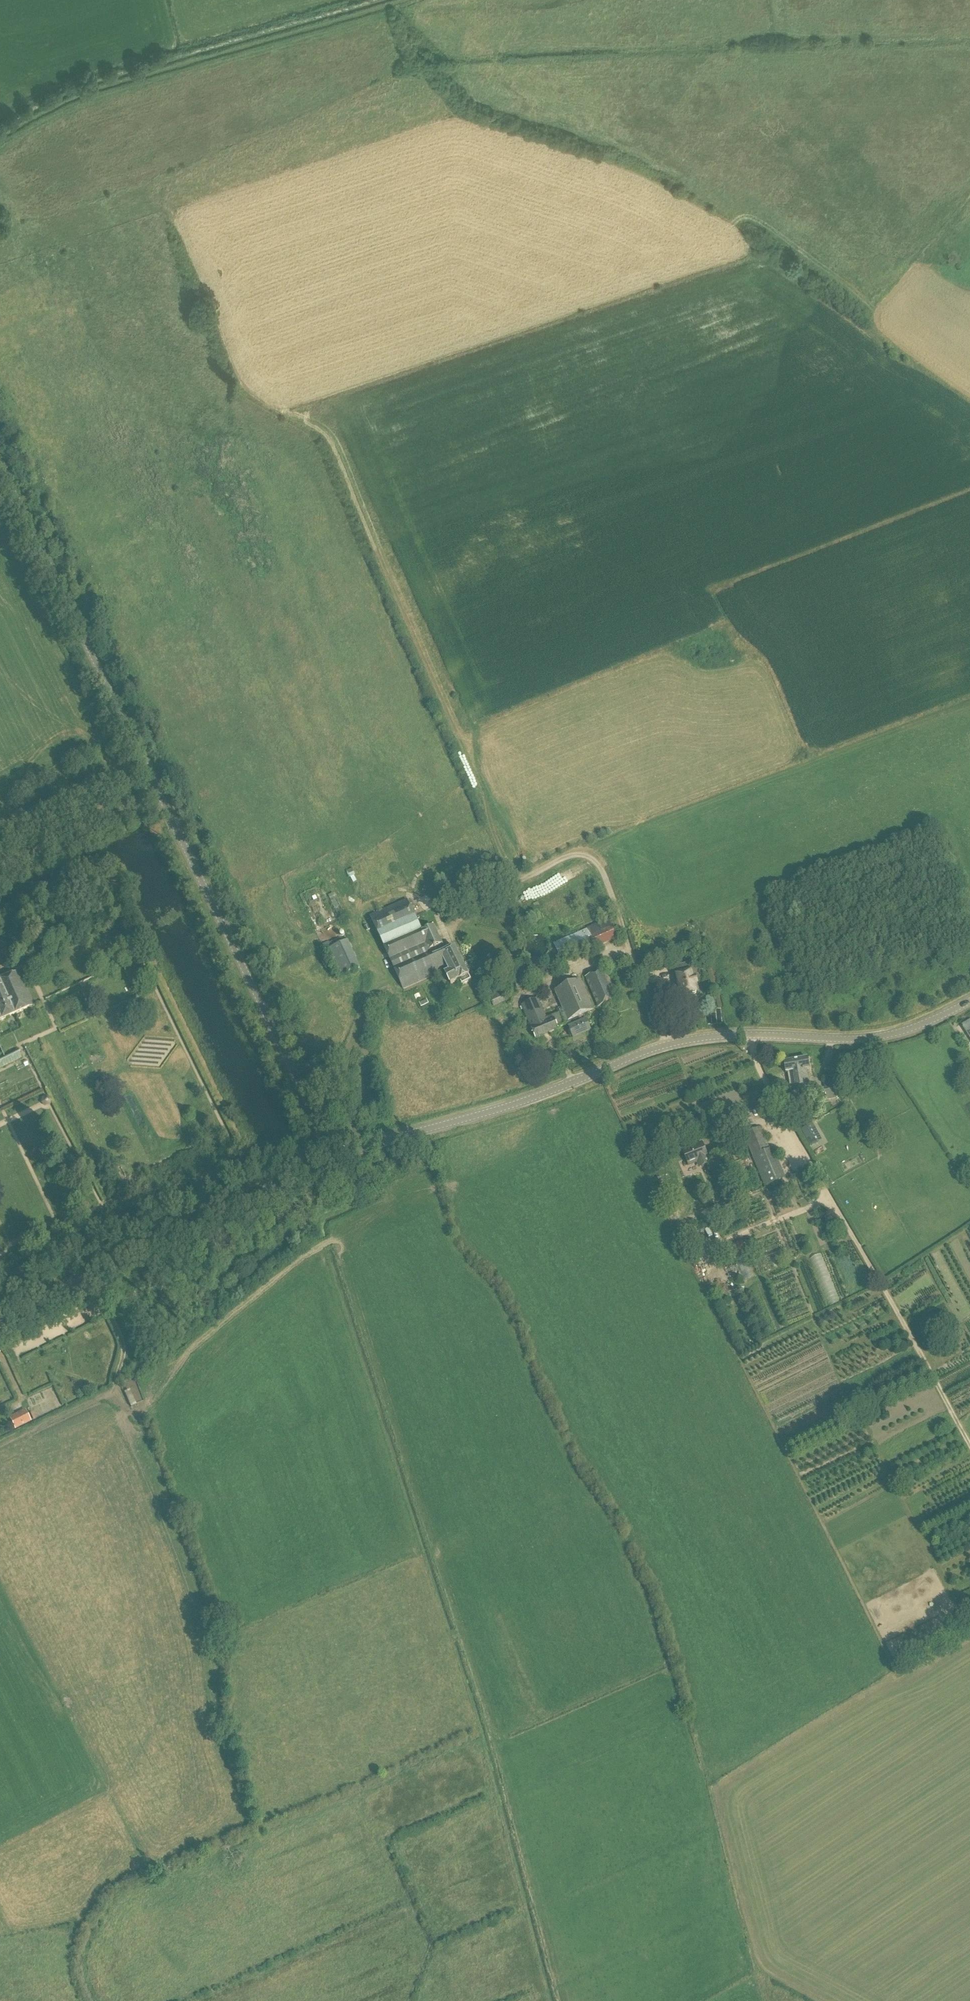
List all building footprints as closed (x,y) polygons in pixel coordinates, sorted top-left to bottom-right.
[(371,916),(404,989),(445,971),(451,984),(459,980),(462,985),(471,981),(469,976),(455,948),(446,952),(435,927),(422,933),(407,900),(371,916)] [(552,943),(558,955),(591,941),(594,948),(617,938),(609,918),(552,943)] [(326,951),(339,978),(359,969),(346,941),(326,951)] [(585,978),(598,1008),(617,1000),(605,969),(585,978)] [(35,1006),(19,971),(0,980),(0,1021),(35,1006)] [(677,976),(682,997),(696,993),(694,985),(696,984),(695,978),(693,979),(691,972),(677,976)] [(546,1019),(537,998),(521,1005),(535,1039),(569,1024),(568,1021),(594,1011),(581,980),(557,990),(565,1010),(546,1019)] [(490,996),(494,1006),(507,1000),(502,990),(490,996)] [(573,1039),(591,1031),(586,1021),(569,1028),(573,1039)] [(22,1057),(19,1051),(0,1060),(0,1068),(22,1057)] [(784,1062),(786,1073),(788,1072),(791,1092),(810,1089),(807,1069),(810,1069),(808,1058),(784,1062)] [(823,1089),(824,1095),(836,1093),(835,1086),(823,1089)] [(53,1102),(47,1106),(52,1112),(58,1107),(53,1102)] [(801,1130),(810,1146),(820,1141),(811,1125),(801,1130)] [(744,1135),(765,1187),(782,1180),(779,1172),(778,1173),(775,1166),(776,1166),(761,1128),(744,1135)] [(682,1151),(688,1166),(701,1161),(703,1166),(710,1163),(708,1158),(702,1143),(682,1151)] [(342,1186),(344,1191),(354,1187),(352,1181),(342,1186)] [(713,1209),(716,1217),(729,1212),(726,1204),(713,1209)] [(724,1250),(728,1260),(746,1253),(741,1243),(724,1250)] [(92,1318),(100,1315),(98,1310),(90,1312),(92,1318)] [(11,1419),(16,1429),(32,1421),(27,1411),(11,1419)]
